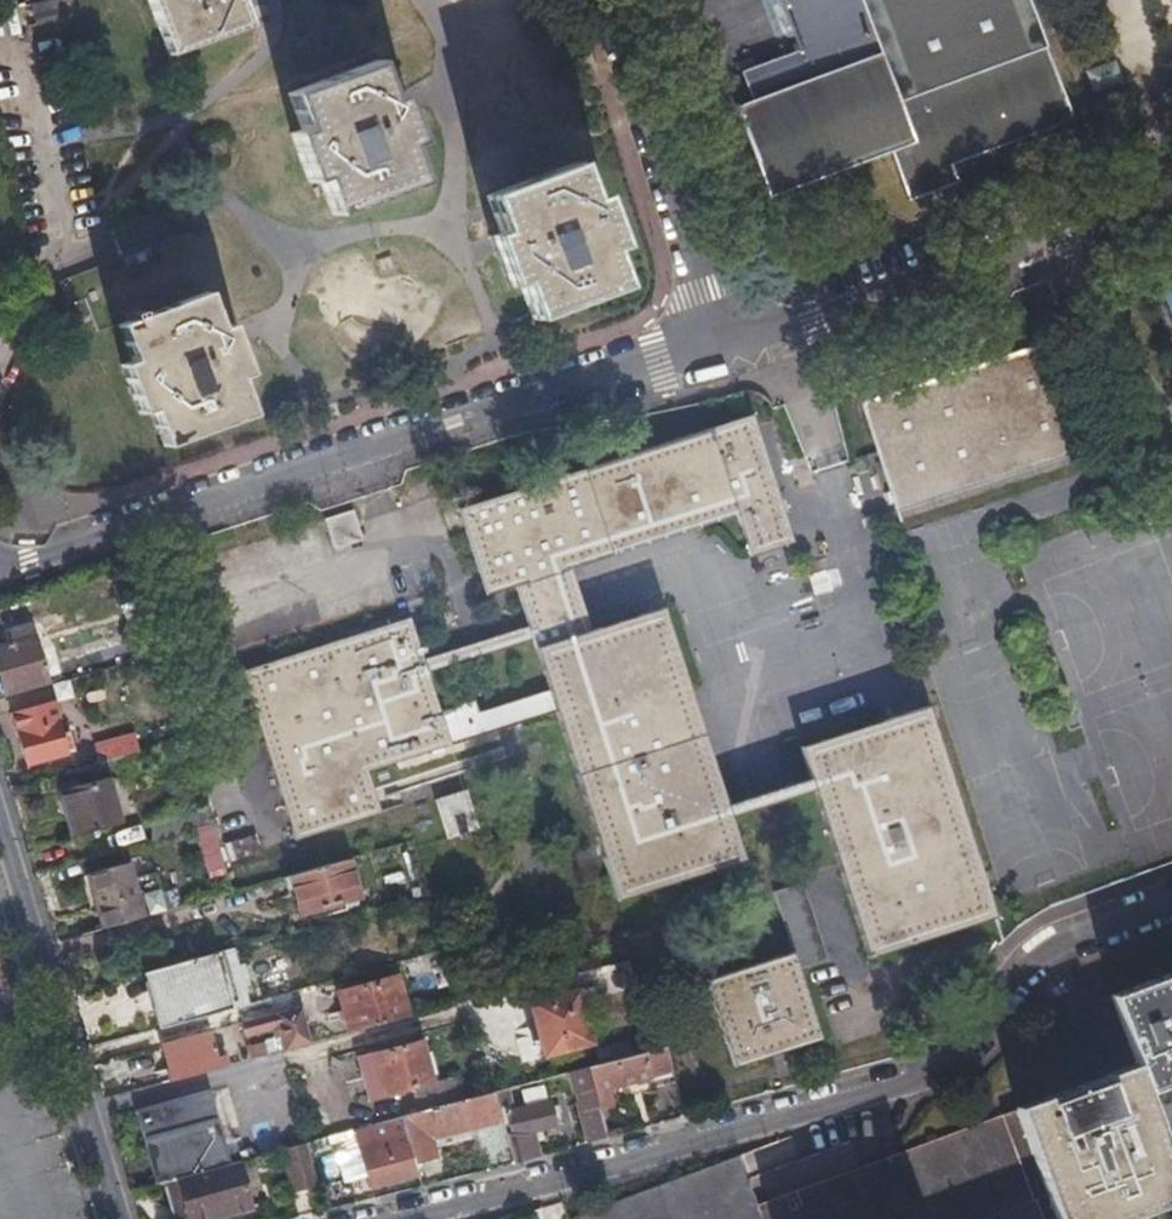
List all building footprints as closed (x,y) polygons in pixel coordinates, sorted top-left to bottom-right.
[(37,23),(60,18),(57,0),(41,0),(32,2),(37,23)] [(167,61),(248,31),(236,0),(145,0),(167,61)] [(793,43),(799,58),(741,79),(751,106),(736,112),(767,201),(890,156),(908,205),(958,186),(951,167),(1071,123),(1025,0),(778,0),(793,43)] [(778,0),(764,0),(778,41),(787,45),(793,43),(778,0)] [(316,180),(323,198),(330,217),(419,184),(406,147),(416,143),(397,93),(388,97),(374,61),(285,94),(299,131),(290,136),(307,183),(316,180)] [(1114,67),(1097,73),(1101,84),(1098,85),(1102,95),(1122,87),(1114,67)] [(1097,73),(1086,77),(1094,98),(1102,95),(1098,85),(1101,84),(1097,73)] [(618,282),(605,246),(614,242),(597,193),(588,196),(574,158),(486,193),(499,231),(490,235),(508,284),(518,280),(531,314),(618,282)] [(140,317),(139,314),(138,311),(126,316),(128,322),(115,327),(128,363),(118,367),(136,415),(147,412),(161,449),(250,416),(236,379),(247,376),(228,326),(217,330),(204,293),(140,317)] [(860,407),(893,511),(1083,452),(1048,348),(860,407)] [(805,465),(829,465),(829,386),(805,385),(805,465)] [(409,621),(240,674),(294,843),(380,816),(368,774),(450,748),(446,736),(482,725),(479,716),(475,703),(439,715),(427,676),(530,644),(547,693),(553,714),(616,903),(745,863),(730,817),(813,792),(868,959),(995,916),(925,707),(799,749),(809,780),(726,806),(661,610),(589,632),(569,570),(734,517),(747,557),(790,543),(748,416),(454,510),(482,597),(511,587),(524,628),(422,661),(409,621)] [(351,515),(325,523),(334,550),(360,542),(351,515)] [(21,634),(9,637),(13,651),(0,655),(0,664),(7,686),(46,674),(32,630),(21,634)] [(446,736),(450,748),(553,714),(547,693),(479,716),(482,725),(446,736)] [(68,746),(61,722),(54,697),(15,709),(30,757),(68,746)] [(91,741),(96,760),(138,748),(133,729),(91,741)] [(82,835),(104,828),(128,822),(114,776),(68,789),(82,835)] [(465,794),(433,803),(445,842),(477,832),(465,794)] [(152,820),(157,837),(209,822),(204,805),(152,820)] [(195,834),(209,876),(226,871),(212,828),(195,834)] [(252,835),(225,843),(229,858),(256,850),(252,835)] [(148,916),(140,890),(132,863),(91,875),(106,928),(148,916)] [(287,879),(293,896),(298,914),(355,898),(346,863),(287,879)] [(176,1022),(205,1014),(234,1006),(219,951),(161,967),(176,1022)] [(818,1040),(792,952),(705,976),(731,1064),(818,1040)] [(405,1014),(400,996),(395,978),(339,993),(349,1029),(405,1014)] [(1171,1096),(1171,986),(1117,1007),(1141,1070),(1152,1104),(1171,1096)] [(533,1002),(540,1028),(547,1054),(594,1041),(579,989),(533,1002)] [(299,1004),(274,1010),(249,1016),(253,1032),(275,1027),(281,1048),(309,1040),(299,1004)] [(224,1049),(217,1051),(211,1053),(204,1029),(163,1039),(173,1077),(228,1062),(224,1049)] [(430,1110),(450,1104),(442,1077),(430,1081),(417,1032),(370,1044),(384,1093),(423,1082),(430,1110)] [(246,1045),(249,1057),(265,1052),(261,1041),(246,1045)] [(645,1052),(566,1072),(577,1112),(592,1108),(587,1091),(646,1074),(650,1088),(674,1082),(664,1047),(645,1052)] [(1023,1113),(1062,1218),(1150,1218),(1171,1211),(1171,1154),(1152,1104),(1141,1070),(1023,1113)] [(184,1176),(231,1163),(211,1088),(137,1108),(156,1184),(171,1179),(184,1176)] [(506,1089),(495,1092),(501,1116),(513,1160),(541,1153),(538,1141),(543,1139),(541,1129),(553,1126),(546,1103),(513,1112),(506,1089)] [(495,1092),(450,1104),(430,1110),(402,1117),(409,1140),(414,1160),(436,1154),(431,1133),(468,1123),(469,1124),(501,1116),(495,1092)] [(405,1141),(409,1140),(402,1117),(358,1129),(372,1182),(412,1171),(405,1141)] [(939,1128),(924,1154),(949,1168),(964,1142),(939,1128)] [(307,1142),(295,1146),(283,1149),(293,1188),(318,1181),(307,1142)] [(232,1152),(235,1161),(246,1158),(253,1157),(250,1147),(232,1152)] [(423,1186),(449,1176),(440,1153),(414,1163),(423,1186)] [(231,1163),(184,1176),(194,1214),(196,1218),(198,1218),(257,1203),(246,1158),(235,1161),(231,1163)] [(181,1218),(194,1214),(184,1176),(171,1179),(181,1218)]
